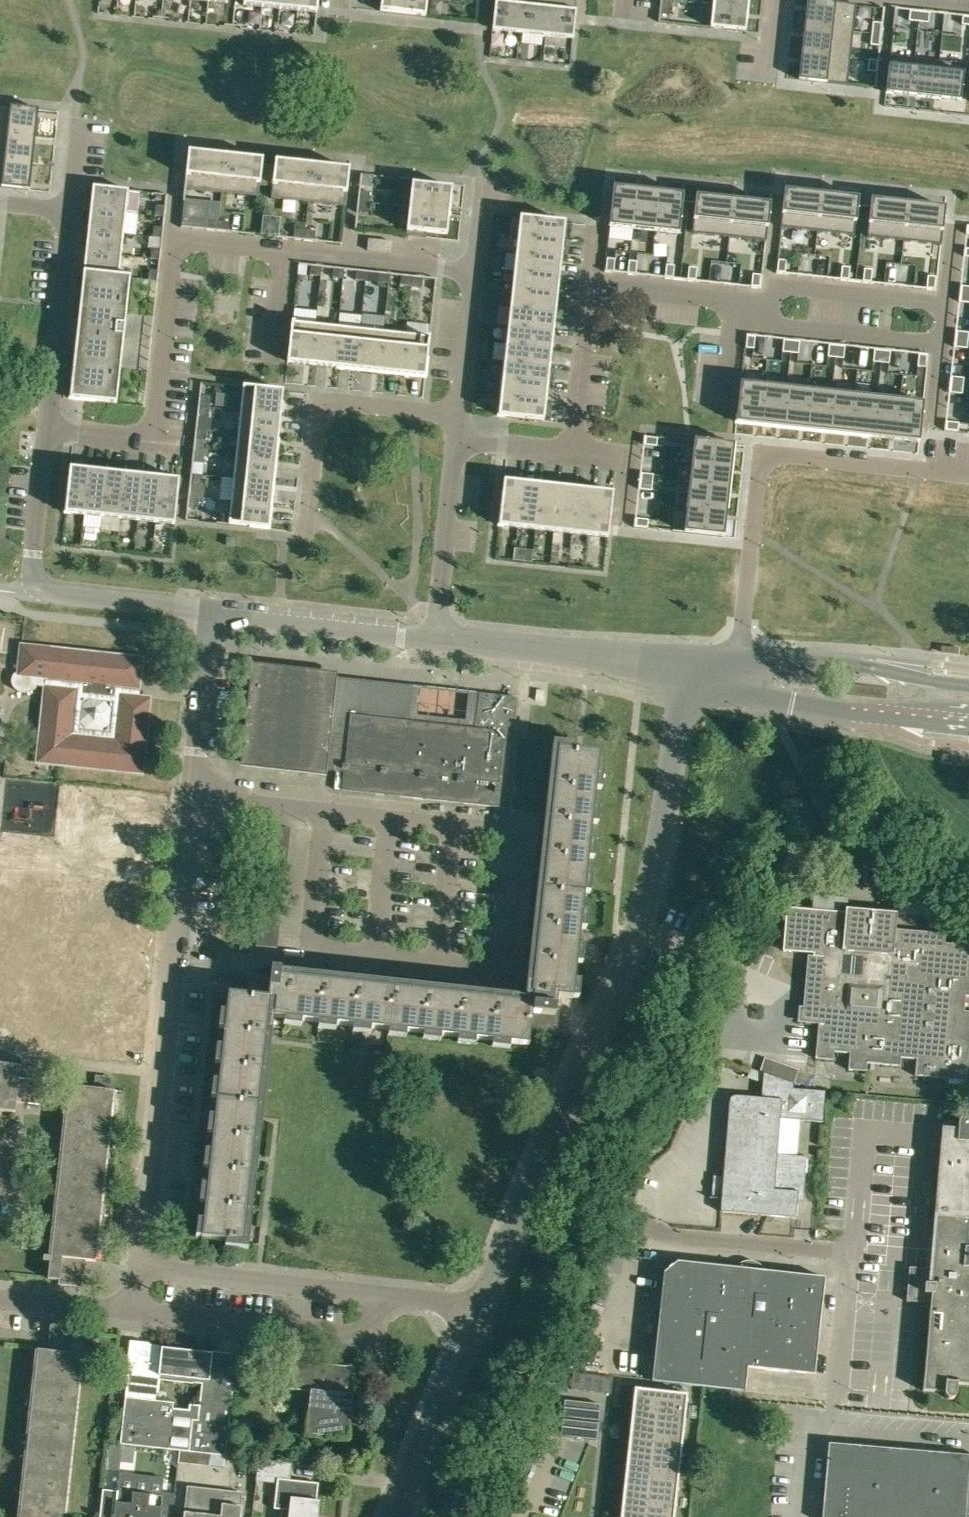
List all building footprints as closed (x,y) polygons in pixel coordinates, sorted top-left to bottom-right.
[(280,9),(281,0),(263,0),(262,7),(280,9)] [(298,11),(299,0),(281,0),(280,9),(298,11)] [(298,11),(317,13),(318,0),(299,0),(298,11)] [(380,12),(381,12),(425,17),(427,0),(381,0),(380,12)] [(523,0),(495,0),(492,29),(492,30),(519,33),(520,32),(523,0)] [(546,35),(550,0),(523,0),(520,32),(519,33),(546,36),(546,35)] [(546,35),(546,36),(573,39),(573,38),(577,0),(550,0),(546,35)] [(669,12),(670,0),(667,0),(662,0),(661,11),(669,12)] [(747,9),(748,9),(749,0),(713,0),(713,5),(747,9)] [(804,26),(805,26),(853,32),(856,4),(816,0),(807,0),(804,26)] [(710,27),(744,31),(745,31),(748,9),(747,9),(713,5),(710,27)] [(909,21),(918,22),(920,12),(910,11),(909,21)] [(929,13),(920,12),(918,22),(928,23),(929,13)] [(873,22),(872,34),(880,34),(881,23),(873,22)] [(801,52),(802,53),(850,58),(853,32),(805,26),(804,26),(801,52)] [(879,46),(880,34),(872,34),(870,45),(879,46)] [(847,85),(850,58),(802,53),(801,52),(798,80),(799,80),(847,85)] [(911,96),(915,59),(889,56),(885,93),(885,94),(910,97),(911,96)] [(911,96),(910,97),(935,100),(935,98),(939,62),(915,59),(911,96)] [(868,71),(876,72),(877,60),(869,60),(868,71)] [(939,62),(935,98),(935,100),(960,102),(960,101),(964,64),(939,62)] [(34,136),(36,136),(39,109),(37,109),(0,105),(0,132),(34,136)] [(32,162),(33,163),(36,136),(34,136),(0,132),(0,159),(32,162)] [(184,189),(221,193),(225,157),(225,155),(188,152),(188,153),(184,189)] [(225,155),(225,157),(221,193),(259,197),(262,161),(263,159),(225,155)] [(32,162),(0,159),(0,187),(29,190),(30,190),(33,163),(32,162)] [(275,161),(275,162),(271,198),(308,202),(312,166),(312,165),(275,161)] [(312,166),(308,202),(345,206),(349,170),(349,169),(312,165),(312,166)] [(452,188),(451,188),(431,186),(432,181),(412,179),(412,180),(409,207),(448,211),(449,211),(452,188)] [(93,186),(90,209),(92,209),(126,213),(128,190),(94,187),(93,186)] [(613,188),(609,227),(632,230),(637,191),(637,190),(613,187),(613,188)] [(632,230),(655,232),(659,193),(659,192),(637,190),(637,191),(632,230)] [(780,228),(817,232),(821,195),(821,194),(784,190),(784,191),(780,228)] [(360,202),(369,203),(370,192),(361,191),(360,202)] [(659,192),(659,193),(655,232),(679,235),(682,202),(683,196),(683,195),(659,192)] [(817,232),(854,236),(857,205),(858,199),(858,198),(821,194),(821,195),(817,232)] [(696,197),(695,203),(692,233),(729,237),(733,201),(733,200),(696,196),(696,197)] [(766,241),(770,205),(770,204),(733,200),(733,201),(729,237),(766,241)] [(904,241),(908,205),(908,204),(871,200),(871,201),(870,207),(867,237),(904,241)] [(369,203),(360,202),(359,212),(368,213),(369,203)] [(908,205),(904,241),(941,245),(945,209),(945,208),(908,204),(908,205)] [(155,216),(163,217),(165,206),(156,205),(155,216)] [(426,233),(445,235),(447,235),(449,211),(448,211),(409,207),(406,235),(426,237),(426,233)] [(126,213),(92,209),(90,209),(88,230),(89,230),(123,234),(126,213)] [(281,218),(263,216),(261,234),(279,236),(281,218)] [(565,222),(564,222),(520,217),(518,236),(562,241),(563,241),(565,222)] [(217,230),(218,221),(207,220),(207,228),(217,230)] [(229,222),(218,221),(217,230),(228,231),(229,222)] [(152,237),(161,238),(162,228),(154,227),(152,237)] [(304,239),(305,230),(294,229),(293,238),(304,239)] [(86,252),(87,252),(121,256),(123,234),(89,230),(88,230),(86,252)] [(316,231),(305,230),(304,239),(315,240),(316,231)] [(516,254),(560,259),(561,259),(563,241),(562,241),(518,236),(516,254)] [(390,253),(392,242),(369,239),(367,250),(390,253)] [(150,259),(159,260),(160,249),(151,248),(150,259)] [(83,273),(85,273),(119,277),(119,276),(121,256),(87,252),(86,252),(83,273)] [(559,277),(561,260),(561,259),(560,259),(516,254),(514,272),(558,277),(559,277)] [(615,259),(607,258),(606,270),(614,271),(615,259)] [(785,272),(786,260),(778,260),(777,272),(785,272)] [(637,262),(629,261),(628,273),(636,273),(637,262)] [(674,266),(666,265),(665,277),(673,277),(674,266)] [(850,267),(842,266),(841,278),(849,279),(850,267)] [(320,276),(321,268),(311,267),(310,275),(320,276)] [(689,267),(688,279),(696,280),(697,268),(689,267)] [(148,280),(156,281),(157,270),(149,269),(148,280)] [(344,270),(333,269),(332,277),(343,278),(344,270)] [(864,269),(863,281),(871,282),(872,270),(864,269)] [(356,271),(355,280),(366,281),(367,272),(356,271)] [(558,277),(514,272),(512,290),(556,295),(557,295),(559,277),(558,277)] [(74,399),(79,400),(116,404),(130,277),(119,276),(119,277),(85,273),(83,273),(70,399),(71,399),(74,399)] [(388,284),(389,275),(379,274),(378,282),(388,284)] [(753,274),(751,286),(759,287),(760,275),(753,274)] [(411,286),(412,277),(401,276),(400,285),(411,286)] [(936,277),(928,276),(926,288),(934,289),(936,277)] [(423,279),(412,277),(411,286),(422,287),(423,279)] [(961,294),(968,295),(968,287),(962,286),(961,294)] [(554,313),(555,313),(557,295),(556,295),(512,290),(510,308),(554,313)] [(961,294),(960,302),(968,303),(968,295),(961,294)] [(552,330),(553,331),(555,313),(554,313),(510,308),(508,326),(552,330)] [(311,364),(315,325),(291,322),(287,362),(287,363),(311,365),(311,364)] [(311,365),(333,368),(333,366),(338,327),(315,325),(311,364),(311,365)] [(506,344),(550,348),(551,348),(553,331),(552,330),(508,326),(506,344)] [(356,369),(360,330),(338,327),(333,366),(333,368),(356,370),(356,369)] [(356,370),(379,373),(379,371),(383,332),(360,330),(356,369),(356,370)] [(957,331),(956,339),(968,341),(968,333),(957,331)] [(379,371),(379,373),(401,375),(402,374),(406,335),(383,332),(379,371)] [(402,374),(401,375),(425,378),(425,376),(429,337),(406,335),(402,374)] [(747,336),(746,348),(754,349),(755,337),(747,336)] [(967,348),(968,341),(956,339),(955,347),(967,348)] [(790,353),(792,341),(784,340),(782,352),(790,353)] [(488,341),(480,341),(478,358),(486,359),(488,341)] [(792,341),(790,353),(798,354),(799,342),(792,341)] [(549,366),(551,348),(550,348),(506,344),(504,361),(548,366),(549,366)] [(835,358),(837,346),(829,345),(828,357),(835,358)] [(835,358),(843,358),(845,347),(837,346),(835,358)] [(873,362),(881,363),(882,351),(874,350),(873,362)] [(890,351),(882,351),(881,363),(889,363),(890,351)] [(918,366),(925,367),(927,355),(919,355),(918,366)] [(548,366),(504,361),(502,379),(546,384),(547,384),(549,366),(548,366)] [(952,377),(951,385),(963,386),(964,378),(952,377)] [(546,401),(547,385),(547,384),(546,384),(502,379),(500,397),(544,402),(546,402),(546,401)] [(740,382),(736,422),(759,424),(760,423),(764,384),(750,383),(740,382)] [(786,387),(764,384),(760,423),(759,424),(782,427),(782,426),(786,387)] [(962,394),(963,386),(951,385),(950,392),(962,394)] [(283,391),(282,391),(243,387),(240,410),(279,414),(280,415),(283,391)] [(782,427),(805,429),(805,428),(809,389),(786,387),(782,426),(782,427)] [(832,392),(809,389),(805,428),(805,429),(827,432),(828,431),(832,392)] [(827,432),(850,434),(850,433),(854,394),(832,392),(828,431),(827,432)] [(850,433),(850,434),(873,437),(873,436),(877,397),(854,394),(850,433)] [(202,396),(201,406),(209,407),(210,396),(202,396)] [(544,402),(500,397),(498,416),(542,421),(544,421),(546,402),(544,402)] [(873,436),(873,437),(895,439),(896,438),(900,399),(877,397),(873,436)] [(896,438),(895,439),(919,442),(923,402),(900,399),(896,438)] [(208,418),(209,407),(201,406),(199,417),(208,418)] [(280,415),(279,414),(240,410),(238,433),(277,437),(278,437),(280,415)] [(946,430),(958,431),(959,423),(947,422),(946,430)] [(197,440),(206,440),(207,430),(198,429),(197,440)] [(278,437),(277,437),(238,433),(236,456),(274,460),(276,460),(278,437)] [(645,437),(645,445),(656,446),(657,438),(645,437)] [(734,444),(694,440),(691,464),(730,468),(731,468),(734,444)] [(194,462),(203,463),(204,452),(196,451),(194,462)] [(274,460),(236,456),(233,478),(272,482),(273,483),(276,460),(274,460)] [(691,464),(689,486),(728,490),(729,491),(731,468),(730,468),(691,464)] [(89,471),(89,470),(70,468),(70,469),(65,513),(84,515),(89,471)] [(89,470),(89,471),(84,515),(102,517),(106,473),(107,472),(89,470)] [(120,519),(124,475),(124,474),(107,472),(106,473),(102,517),(120,519)] [(640,481),(652,483),(653,475),(641,473),(640,481)] [(137,521),(142,477),(142,475),(124,474),(124,475),(120,519),(137,521)] [(192,485),(201,486),(202,475),(193,474),(192,485)] [(155,523),(160,479),(160,477),(142,475),(142,477),(137,521),(155,523)] [(174,525),(179,481),(179,479),(160,477),(160,479),(155,523),(174,525)] [(231,501),(270,505),(271,505),(273,483),(272,482),(233,478),(231,501)] [(517,528),(522,484),(522,482),(504,480),(504,482),(499,526),(517,528)] [(652,483),(640,481),(639,489),(651,491),(652,483)] [(540,486),(540,484),(522,482),(522,484),(517,528),(535,530),(540,486)] [(540,484),(540,486),(535,530),(553,532),(558,488),(558,486),(540,484)] [(576,490),(576,488),(558,486),(558,488),(553,532),(571,534),(576,490)] [(725,513),(726,513),(729,491),(728,490),(689,486),(686,509),(725,513)] [(576,488),(576,490),(571,534),(589,536),(594,492),(594,490),(576,488)] [(608,538),(613,494),(613,492),(594,490),(594,492),(589,536),(608,538)] [(189,508),(198,508),(199,498),(191,497),(189,508)] [(268,529),(271,505),(270,505),(231,501),(228,525),(267,529),(268,529)] [(686,509),(684,533),(724,537),(726,513),(725,513),(686,509)] [(636,518),(635,526),(647,528),(648,520),(636,518)] [(514,548),(513,560),(525,561),(527,549),(514,548)] [(139,696),(143,658),(21,645),(18,675),(16,674),(15,674),(14,675),(13,677),(13,679),(13,680),(13,682),(13,684),(14,686),(15,687),(16,689),(17,689),(20,691),(23,691),(25,692),(29,691),(31,691),(34,690),(36,689),(37,687),(37,685),(45,686),(37,762),(143,773),(151,697),(139,696)] [(257,669),(247,761),(272,764),(272,769),(321,774),(321,769),(344,772),(342,790),(400,796),(408,721),(409,721),(412,686),(257,669)] [(495,695),(478,694),(476,714),(515,718),(517,697),(495,695)] [(400,796),(439,800),(447,725),(445,724),(445,725),(428,723),(426,722),(426,723),(409,721),(408,721),(400,796)] [(464,727),(447,725),(439,800),(457,802),(465,727),(464,727)] [(476,805),(478,791),(484,729),(483,729),(467,727),(466,727),(465,727),(457,802),(476,805)] [(485,729),(484,729),(478,791),(507,794),(513,732),(485,729)] [(552,742),(525,988),(524,995),(272,968),(271,979),(249,976),(249,979),(254,979),(252,996),(228,993),(202,1238),(230,1241),(230,1246),(247,1249),(274,1018),(529,1045),(531,1029),(570,1033),(570,1032),(554,1030),(558,997),(573,999),(600,753),(570,749),(570,744),(552,742)] [(507,794),(478,791),(476,805),(505,808),(507,794)] [(289,850),(290,839),(268,836),(267,847),(289,850)] [(266,858),(288,861),(289,850),(267,847),(266,858)] [(287,871),(288,861),(266,858),(264,869),(287,871)] [(286,882),(287,871),(264,869),(263,880),(286,882)] [(881,879),(882,870),(869,869),(868,878),(881,879)] [(899,872),(886,871),(885,883),(898,884),(899,872)] [(284,893),(286,882),(263,880),(262,891),(284,893)] [(808,955),(803,1007),(824,1009),(823,1024),(819,1024),(816,1058),(834,1060),(835,1044),(850,1046),(848,1070),(866,1071),(868,1055),(883,1057),(882,1064),(900,1066),(902,1050),(917,1051),(915,1075),(949,1078),(948,1085),(966,1086),(968,1050),(968,1045),(962,1044),(964,1029),(968,1029),(968,1012),(957,1011),(958,995),(968,996),(968,978),(968,968),(968,944),(952,943),(951,948),(944,948),(945,934),(895,929),(897,913),(845,908),(845,912),(787,907),(783,951),(814,953),(813,956),(808,955)] [(260,912),(258,923),(281,926),(282,915),(260,912)] [(280,937),(281,926),(258,923),(257,934),(280,937)] [(257,934),(256,945),(278,948),(280,937),(257,934)] [(759,1069),(763,1071),(794,1081),(798,1067),(764,1055),(759,1069)] [(20,1065),(20,1067),(0,1065),(0,1111),(15,1112),(16,1102),(44,1105),(46,1081),(41,1081),(42,1070),(25,1068),(26,1062),(20,1061),(20,1065)] [(826,1091),(793,1089),(794,1081),(763,1071),(761,1098),(737,1096),(729,1102),(720,1212),(773,1216),(775,1189),(798,1192),(804,1192),(807,1156),(777,1154),(780,1118),(823,1122),(826,1091)] [(115,1090),(112,1090),(114,1078),(98,1076),(97,1088),(71,1085),(70,1097),(68,1097),(50,1257),(43,1256),(43,1262),(50,1263),(48,1280),(59,1281),(59,1285),(83,1287),(85,1261),(96,1262),(115,1090)] [(968,1118),(967,1118),(966,1117),(965,1117),(963,1117),(961,1118),(960,1119),(960,1120),(959,1121),(959,1122),(959,1123),(944,1122),(941,1154),(942,1154),(937,1208),(936,1217),(968,1220),(968,1119),(968,1118)] [(798,1192),(775,1189),(773,1216),(796,1218),(798,1192)] [(936,1217),(935,1235),(930,1235),(927,1269),(910,1267),(907,1301),(931,1303),(923,1391),(944,1392),(944,1394),(945,1396),(946,1397),(947,1398),(948,1398),(950,1399),(952,1399),(954,1398),(955,1397),(955,1396),(956,1395),(956,1394),(957,1384),(968,1385),(968,1220),(936,1217)] [(815,1376),(825,1278),(765,1271),(762,1266),(759,1264),(755,1262),(751,1261),(746,1261),(742,1263),(738,1265),(735,1268),(677,1262),(664,1273),(652,1382),(745,1392),(748,1368),(815,1376)] [(22,1492),(20,1516),(66,1516),(83,1356),(90,1356),(91,1351),(84,1350),(86,1333),(74,1332),(75,1327),(51,1325),(48,1351),(38,1350),(22,1492)] [(131,1344),(120,1445),(180,1452),(189,1453),(192,1422),(199,1422),(200,1407),(190,1406),(190,1412),(174,1410),(174,1404),(158,1403),(160,1380),(161,1376),(160,1376),(162,1354),(155,1353),(156,1346),(131,1344)] [(160,1380),(203,1385),(224,1387),(225,1377),(209,1376),(211,1356),(178,1353),(178,1352),(163,1350),(162,1354),(160,1376),(161,1376),(160,1380)] [(203,1385),(200,1407),(199,1422),(192,1422),(189,1453),(225,1457),(226,1457),(234,1381),(237,1355),(211,1352),(211,1356),(209,1376),(225,1377),(224,1387),(203,1385)] [(313,1407),(310,1434),(348,1438),(355,1367),(287,1360),(284,1388),(310,1391),(309,1406),(313,1407)] [(610,1394),(612,1379),(572,1374),(570,1390),(610,1394)] [(687,1395),(640,1390),(640,1389),(635,1389),(621,1516),(674,1516),(687,1395)] [(564,1401),(562,1418),(598,1421),(600,1405),(564,1401)] [(570,1437),(590,1439),(596,1440),(598,1423),(562,1420),(560,1436),(570,1437)] [(829,1443),(823,1516),(968,1516),(968,1455),(829,1443)] [(135,1448),(109,1445),(107,1461),(133,1463),(135,1448)] [(189,1453),(180,1452),(178,1464),(179,1464),(180,1463),(190,1464),(190,1465),(191,1465),(191,1464),(208,1466),(208,1467),(209,1467),(209,1466),(224,1468),(225,1457),(189,1453)] [(276,1483),(273,1509),(287,1511),(286,1516),(318,1516),(320,1501),(317,1501),(318,1483),(288,1480),(289,1463),(259,1459),(257,1477),(277,1479),(276,1483)] [(227,1491),(187,1487),(184,1516),(241,1516),(243,1493),(227,1491)] [(160,1516),(164,1516),(172,1516),(175,1496),(175,1493),(163,1492),(163,1496),(133,1492),(132,1504),(116,1502),(118,1490),(103,1488),(100,1516),(160,1516)]
